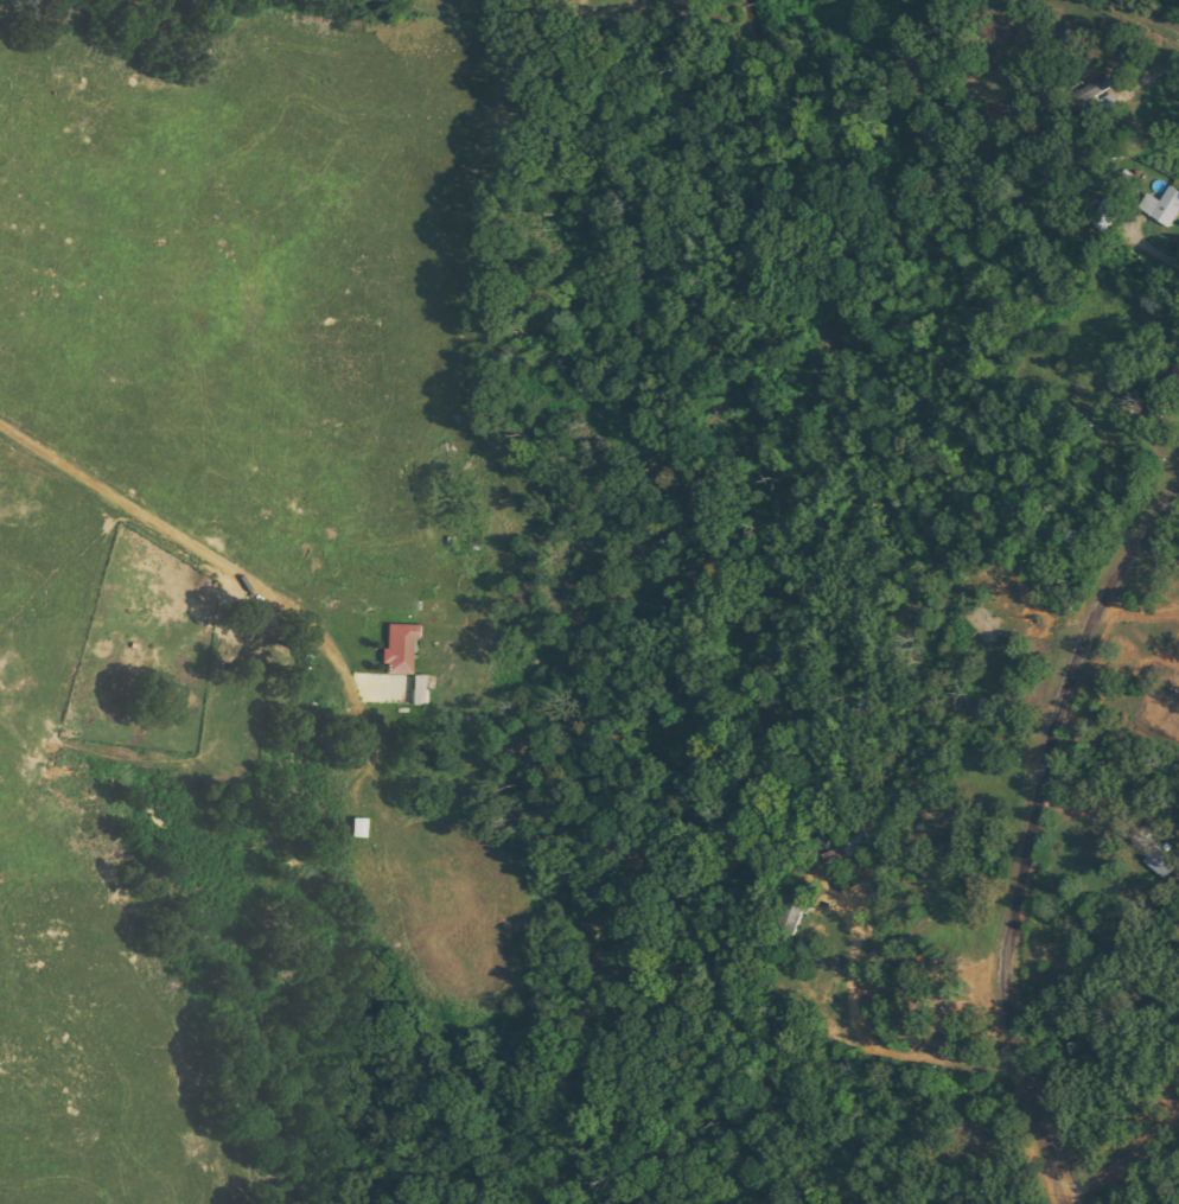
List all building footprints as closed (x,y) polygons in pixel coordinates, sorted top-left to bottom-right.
[(1173,186),(1164,201),(1150,193),(1141,209),(1173,228),(1178,219),(1178,189),(1173,186)] [(1110,233),(1123,205),(1106,198),(1093,226),(1110,233)] [(426,625),(388,624),(388,649),(383,649),(382,663),(389,663),(389,673),(413,674),(413,639),(426,639),(426,625)] [(432,675),(414,675),(413,704),(431,704),(432,675)] [(1167,880),(1178,865),(1178,864),(1137,830),(1129,840),(1149,856),(1144,862),(1167,880)] [(798,925),(807,896),(789,890),(779,919),(798,925)]
